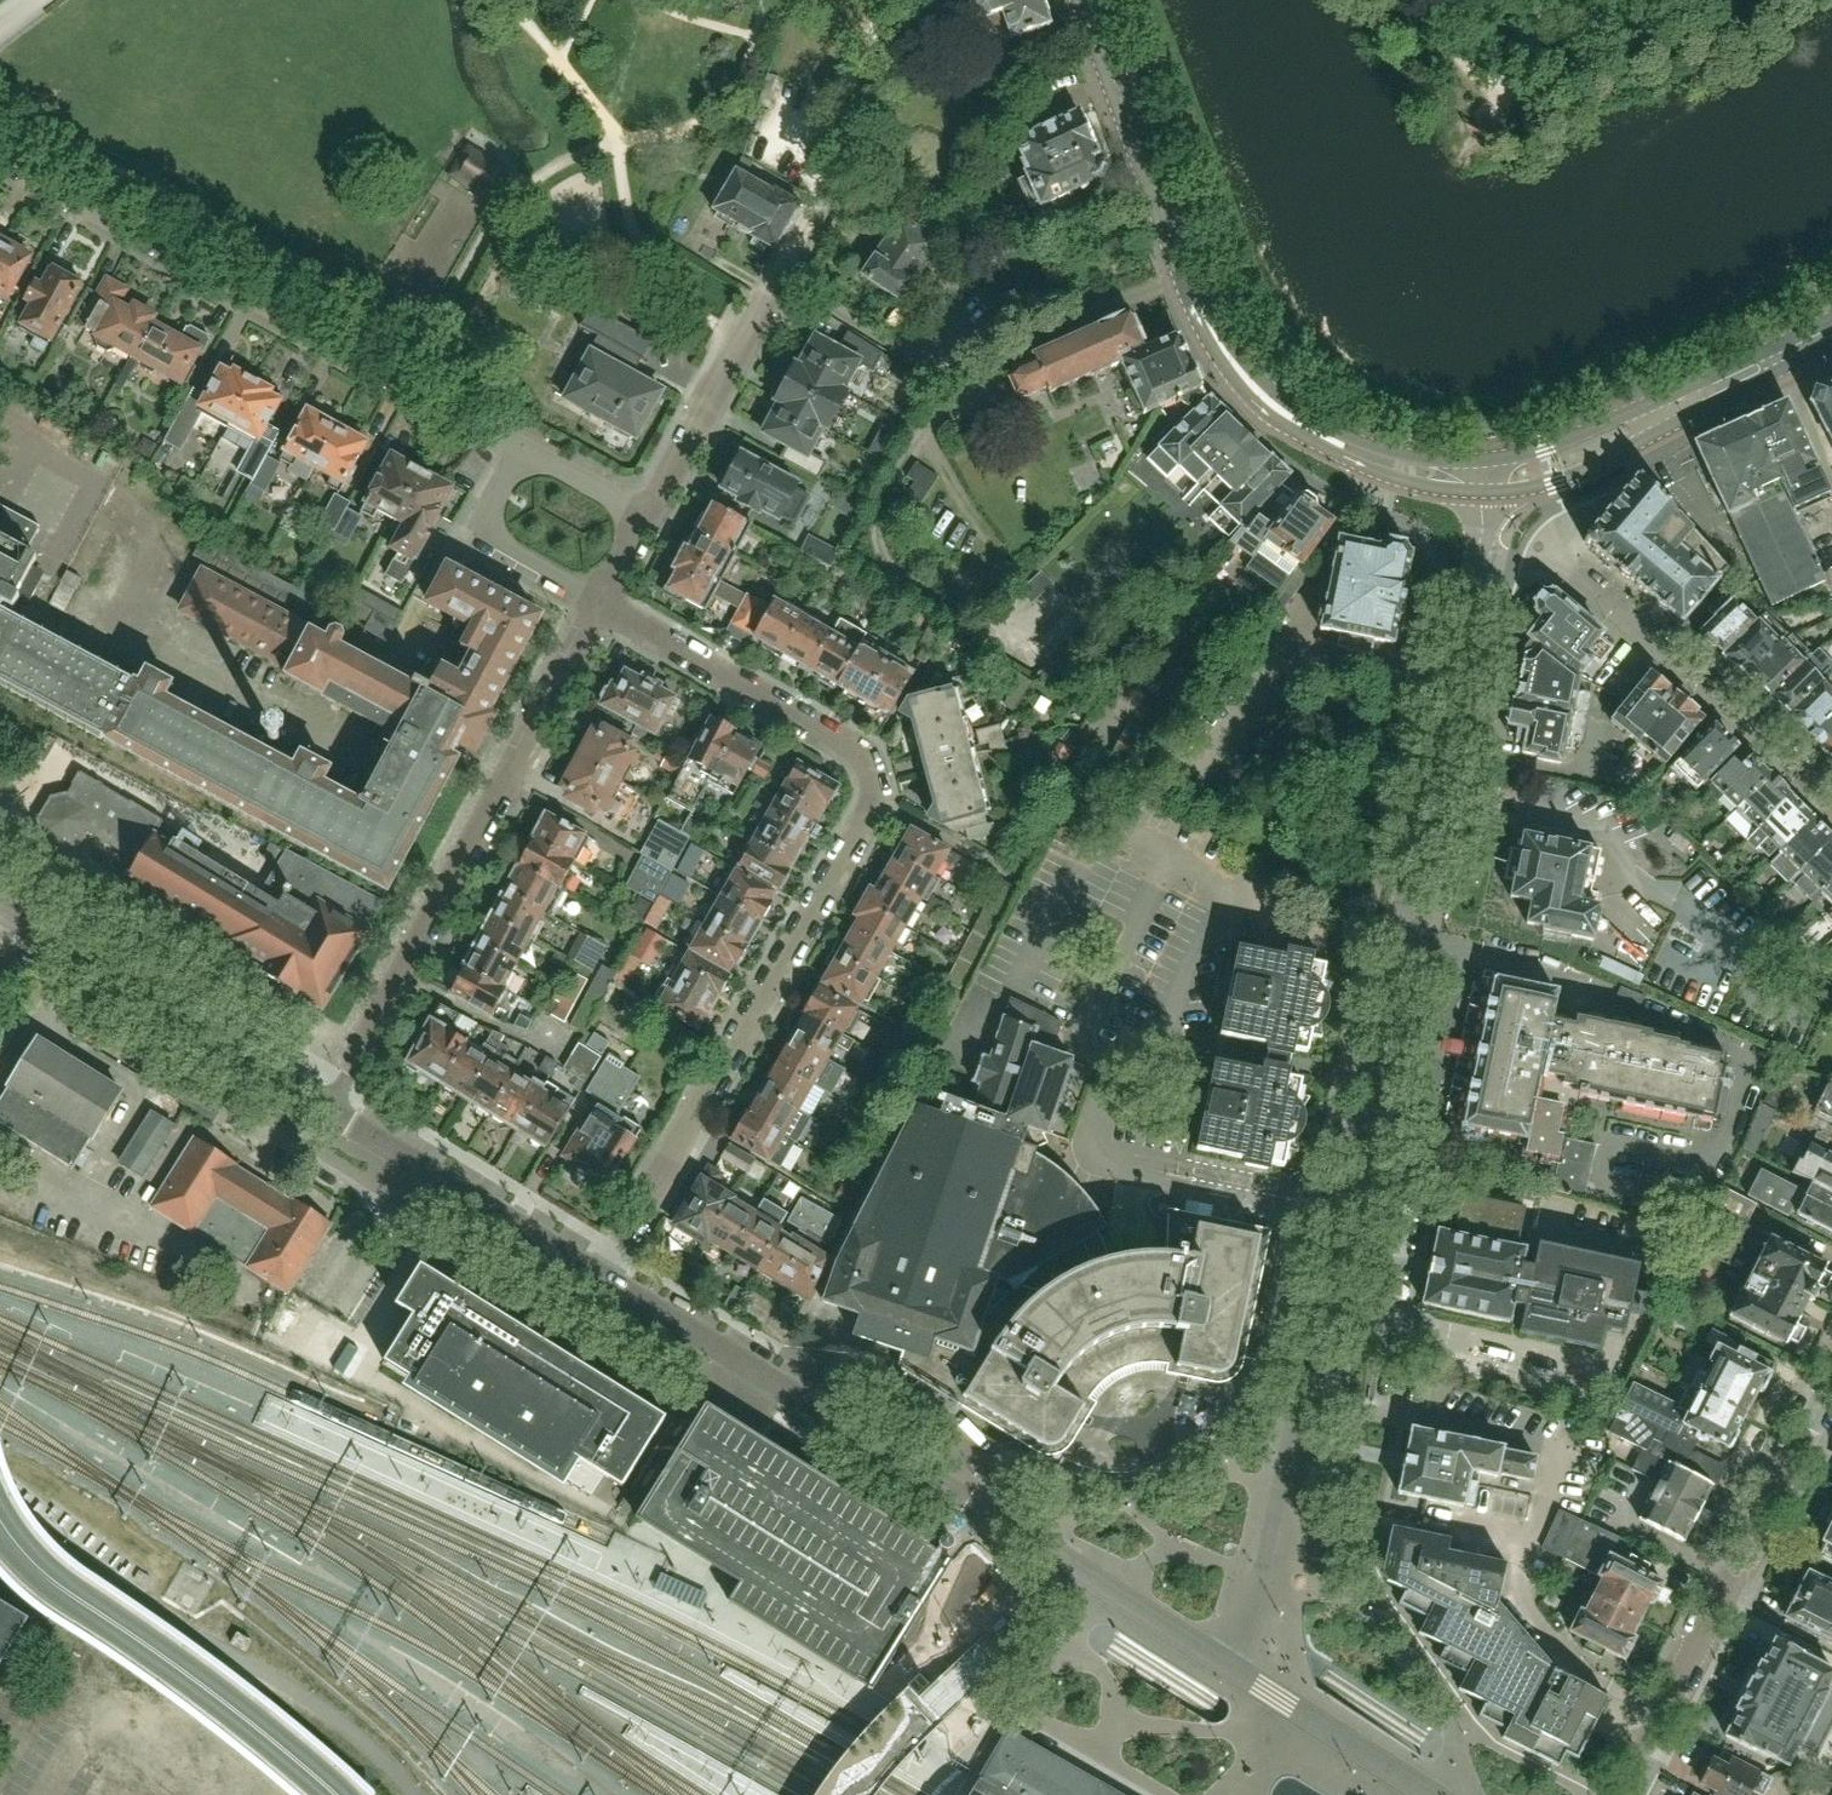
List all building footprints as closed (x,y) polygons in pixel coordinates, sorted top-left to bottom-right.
[(1042,0),(968,0),(978,28),(1005,42),(1011,40),(1012,40),(1015,39),(1015,38),(1046,27),(1047,27),(1051,26),(1041,2),(1042,0)] [(955,27),(949,8),(928,2),(920,17),(921,18),(927,37),(934,34),(934,36),(949,31),(949,29),(955,27)] [(1101,161),(1096,151),(1094,148),(1096,147),(1084,121),(1084,122),(1080,113),(1016,143),(1025,163),(1022,165),(1027,174),(1025,175),(1026,178),(1014,184),(1026,210),(1036,205),(1037,208),(1096,181),(1096,182),(1098,181),(1100,181),(1102,183),(1104,182),(1103,180),(1107,169),(1109,169),(1108,166),(1106,167),(1102,164),(1100,161),(1101,161)] [(506,175),(507,174),(469,150),(453,175),(490,199),(506,175)] [(792,218),(800,206),(801,204),(776,189),(774,191),(737,170),(714,210),(740,225),(739,228),(774,249),(783,234),(785,235),(794,220),(792,218)] [(904,302),(943,241),(904,216),(865,277),(904,302)] [(31,257),(24,254),(24,248),(15,243),(11,244),(10,245),(5,243),(0,252),(0,312),(4,315),(12,301),(8,299),(31,257)] [(44,353),(81,286),(75,283),(79,276),(63,268),(60,274),(54,270),(44,288),(35,283),(25,301),(30,303),(19,322),(39,333),(32,346),(44,353)] [(154,317),(135,306),(132,313),(118,305),(126,290),(108,280),(92,308),(87,306),(77,324),(98,336),(95,340),(97,346),(106,352),(113,350),(130,360),(132,355),(140,340),(147,344),(158,327),(150,323),(154,317)] [(637,358),(644,362),(645,361),(624,349),(634,331),(593,309),(583,329),(599,338),(578,376),(585,380),(573,402),(566,398),(565,400),(619,430),(620,434),(630,440),(633,437),(636,439),(662,391),(629,373),(637,358)] [(1147,350),(1145,345),(1146,345),(1134,316),(1132,317),(1130,313),(1126,315),(1126,314),(1097,327),(1098,329),(1034,358),(1036,362),(1018,370),(1009,381),(1016,396),(1028,397),(1047,388),(1050,394),(1090,375),(1091,376),(1122,362),(1145,414),(1203,388),(1178,335),(1147,350)] [(186,385),(196,367),(191,364),(198,351),(203,354),(211,340),(208,338),(209,336),(191,326),(189,328),(187,327),(180,339),(158,327),(147,344),(140,340),(132,355),(130,360),(116,385),(124,389),(140,359),(143,361),(142,362),(144,368),(153,373),(159,372),(160,370),(186,385)] [(843,391),(858,362),(873,371),(881,355),(849,335),(840,351),(816,338),(808,351),(805,349),(799,361),(802,362),(799,367),(843,391)] [(843,391),(799,367),(796,365),(776,401),(780,403),(823,427),(827,429),(846,393),(843,391)] [(229,424),(253,380),(234,370),(232,374),(221,368),(201,403),(189,396),(170,430),(184,438),(201,408),(229,424)] [(266,457),(280,431),(267,424),(280,402),(269,396),(272,390),(253,380),(229,424),(221,438),(248,451),(236,473),(252,481),(255,476),(266,457)] [(1814,392),(1814,391),(1813,392),(1809,405),(1810,404),(1831,445),(1831,383),(1814,392)] [(1241,527),(1292,474),(1292,473),(1271,453),(1268,457),(1252,442),(1252,441),(1243,432),(1243,433),(1228,418),(1231,415),(1210,395),(1171,436),(1167,432),(1155,445),(1179,468),(1220,507),(1241,527)] [(1828,496),(1787,405),(1786,402),(1760,414),(1760,413),(1744,420),(1744,421),(1760,457),(1766,455),(1793,513),(1828,496)] [(809,454),(823,427),(780,403),(777,408),(774,407),(767,418),(771,420),(763,433),(788,447),(782,458),(780,457),(779,459),(818,479),(819,478),(818,477),(826,463),(809,454)] [(308,480),(315,467),(339,424),(327,417),(322,418),(307,410),(280,459),(292,466),(290,470),(308,480)] [(1824,582),(1793,513),(1766,455),(1760,457),(1744,421),(1716,434),(1716,433),(1698,441),(1698,442),(1695,443),(1770,607),(1824,582)] [(339,492),(366,443),(353,436),(352,430),(339,424),(315,467),(331,476),(326,485),(339,492)] [(881,458),(895,434),(884,428),(870,452),(881,458)] [(144,437),(136,452),(151,460),(159,445),(144,437)] [(795,488),(797,485),(741,454),(738,460),(734,458),(722,482),(725,483),(722,489),(740,499),(738,502),(759,513),(761,510),(779,520),(781,516),(795,524),(809,496),(795,488)] [(279,464),(266,457),(255,476),(252,481),(243,498),(256,506),(279,464)] [(382,473),(361,511),(374,518),(377,512),(395,522),(423,470),(409,462),(407,466),(392,457),(383,474),(382,473)] [(918,509),(938,477),(916,463),(907,478),(915,483),(904,500),(918,509)] [(426,534),(442,506),(440,505),(449,489),(434,481),(436,477),(423,470),(395,522),(401,525),(387,549),(396,554),(385,575),(402,584),(429,536),(426,534)] [(1726,570),(1683,523),(1693,518),(1688,508),(1707,499),(1695,471),(1653,490),(1639,475),(1637,477),(1620,497),(1617,494),(1605,508),(1608,511),(1590,532),(1590,533),(1583,542),(1592,549),(1592,550),(1612,567),(1613,567),(1634,585),(1678,623),(1679,622),(1681,624),(1717,582),(1716,581),(1726,570)] [(1300,566),(1332,522),(1316,511),(1317,501),(1308,494),(1298,496),(1296,497),(1282,487),(1233,542),(1254,558),(1247,568),(1278,591),(1285,583),(1300,566)] [(335,531),(346,510),(350,504),(335,496),(321,523),(335,531)] [(736,554),(751,526),(714,506),(709,516),(705,514),(695,532),(736,554)] [(445,788),(459,762),(458,762),(458,761),(453,758),(464,739),(459,737),(466,724),(479,731),(492,705),(539,618),(454,573),(448,569),(429,604),(472,627),(461,648),(474,655),(461,680),(440,669),(430,689),(416,681),(413,686),(339,646),(343,639),(342,634),(336,631),(331,633),(327,640),(203,574),(183,612),(289,669),(285,677),(387,733),(385,737),(395,742),(361,805),(323,785),(330,771),(301,755),(294,768),(165,698),(172,685),(147,672),(139,686),(135,684),(134,685),(133,685),(134,685),(132,684),(133,682),(0,611),(3,606),(12,611),(19,598),(29,603),(44,574),(32,568),(36,560),(27,555),(41,529),(0,507),(0,686),(101,741),(102,739),(105,741),(105,742),(388,894),(445,788)] [(360,518),(346,510),(335,531),(331,537),(346,545),(360,518)] [(721,582),(736,554),(695,532),(680,560),(721,582)] [(839,554),(810,538),(802,552),(801,552),(800,553),(832,569),(840,553),(839,552),(839,554)] [(1402,614),(1407,586),(1408,586),(1409,583),(1406,582),(1412,554),(1410,553),(1406,547),(1406,544),(1402,543),(1402,544),(1395,542),(1390,541),(1389,543),(1382,549),(1379,548),(1379,549),(1370,547),(1370,546),(1366,546),(1341,540),(1342,540),(1339,539),(1320,630),(1340,635),(1337,649),(1371,656),(1374,641),(1394,645),(1399,617),(1402,618),(1402,614)] [(705,611),(721,582),(680,560),(664,589),(665,595),(677,601),(683,599),(705,611)] [(1041,571),(1020,591),(1032,605),(1054,584),(1041,571)] [(257,576),(251,589),(288,604),(293,591),(257,576)] [(1278,591),(1270,600),(1281,609),(1295,592),(1285,583),(1278,591)] [(1722,655),(1764,614),(1756,606),(1748,615),(1733,599),(1739,593),(1735,589),(1737,587),(1734,585),(1708,610),(1715,618),(1700,632),(1699,640),(1711,650),(1716,648),(1722,655)] [(1598,640),(1603,634),(1554,593),(1554,594),(1551,592),(1544,593),(1543,592),(1534,603),(1535,604),(1536,610),(1535,612),(1537,614),(1537,615),(1542,620),(1527,638),(1537,647),(1538,647),(1577,679),(1579,678),(1593,660),(1599,664),(1611,649),(1598,640)] [(748,634),(765,606),(749,597),(733,625),(748,634)] [(779,658),(802,617),(775,601),(754,637),(763,643),(761,647),(779,658)] [(386,642),(395,624),(373,612),(368,622),(364,630),(386,642)] [(1745,677),(1787,636),(1775,623),(1774,623),(1764,613),(1764,614),(1722,655),(1720,657),(1744,678),(1745,677)] [(808,669),(829,633),(802,617),(779,658),(798,669),(800,664),(808,669)] [(835,691),(838,686),(867,634),(838,618),(829,633),(808,669),(818,675),(816,679),(835,691)] [(1768,698),(1812,656),(1799,643),(1789,633),(1787,636),(1745,677),(1768,698)] [(890,716),(912,678),(870,654),(878,640),(867,634),(838,686),(846,691),(844,695),(878,715),(881,711),(890,716)] [(1577,693),(1579,678),(1577,679),(1538,647),(1537,647),(1531,657),(1530,656),(1523,657),(1518,681),(1520,682),(1516,703),(1553,712),(1585,718),(1584,717),(1589,696),(1577,693)] [(1788,716),(1823,682),(1813,671),(1825,660),(1816,651),(1812,656),(1768,698),(1788,716)] [(998,680),(1023,695),(1031,682),(1006,667),(998,680)] [(655,735),(675,699),(659,690),(661,686),(642,676),(640,680),(625,672),(617,687),(612,685),(610,689),(606,690),(602,698),(603,702),(601,706),(655,735)] [(1637,744),(1677,695),(1676,694),(1674,696),(1667,690),(1668,689),(1649,674),(1609,722),(1637,744)] [(1831,715),(1831,677),(1831,676),(1824,682),(1823,682),(1788,716),(1809,737),(1831,715)] [(969,755),(949,679),(918,688),(903,714),(914,721),(937,808),(931,819),(956,834),(988,826),(969,755)] [(1664,767),(1703,719),(1694,711),(1677,697),(1678,696),(1677,695),(1637,744),(1664,767)] [(1580,739),(1585,718),(1553,712),(1516,703),(1507,708),(1505,720),(1510,727),(1509,728),(1518,730),(1516,743),(1524,745),(1522,753),(1538,756),(1537,759),(1561,764),(1566,739),(1567,739),(1568,736),(1580,739)] [(1809,737),(1830,758),(1831,757),(1831,715),(1809,737)] [(709,783),(735,734),(735,735),(737,731),(711,717),(685,765),(678,778),(666,800),(692,814),(701,796),(709,783)] [(1148,751),(1158,739),(1129,722),(1104,768),(1126,779),(1148,751)] [(981,749),(990,747),(987,735),(1002,731),(1000,726),(977,733),(981,749)] [(1698,790),(1737,750),(1713,727),(1674,767),(1698,790)] [(638,756),(629,751),(629,750),(626,749),(629,743),(604,730),(602,735),(599,734),(598,735),(594,732),(588,742),(583,742),(578,752),(580,757),(578,760),(618,781),(625,767),(631,769),(638,756)] [(734,797),(760,748),(735,735),(735,734),(709,783),(734,797)] [(1009,756),(1005,742),(990,747),(994,760),(1009,756)] [(678,778),(685,765),(659,750),(654,759),(663,764),(661,768),(678,778)] [(1737,810),(1768,777),(1751,759),(1739,771),(1731,763),(1710,783),(1737,810)] [(610,796),(618,781),(578,760),(576,764),(571,764),(566,774),(568,779),(563,788),(568,790),(567,792),(570,793),(567,798),(585,808),(593,812),(596,806),(598,808),(599,807),(616,816),(622,805),(614,801),(615,799),(610,796)] [(829,805),(839,787),(792,760),(782,778),(788,781),(783,789),(821,811),(826,803),(829,805)] [(772,769),(760,762),(754,772),(766,779),(772,769)] [(363,948),(371,934),(368,932),(384,905),(289,850),(288,852),(272,843),(263,857),(279,867),(263,895),(177,843),(181,835),(162,823),(163,822),(79,772),(66,794),(51,798),(38,819),(42,837),(63,850),(81,845),(89,832),(97,837),(107,843),(138,862),(129,877),(233,940),(231,944),(268,967),(263,975),(283,988),(284,987),(296,995),(297,994),(324,1011),(361,947),(363,948)] [(1757,831),(1789,799),(1791,797),(1769,776),(1768,777),(1737,810),(1757,831)] [(758,794),(744,786),(738,796),(753,805),(755,801),(758,794)] [(820,814),(821,811),(783,789),(768,815),(806,837),(813,826),(817,826),(822,818),(820,814)] [(753,805),(738,796),(731,809),(746,817),(750,809),(753,805)] [(1770,860),(1810,819),(1789,799),(1757,831),(1746,842),(1755,851),(1758,849),(1770,860)] [(576,864),(590,838),(548,815),(541,827),(537,829),(533,836),(535,840),(534,841),(575,863),(576,864)] [(800,848),(806,837),(768,815),(754,841),(792,863),(794,860),(798,860),(802,852),(800,848)] [(691,839),(699,824),(689,819),(681,834),(691,839)] [(1799,872),(1831,840),(1810,819),(1770,860),(1771,862),(1769,864),(1779,874),(1788,883),(1799,872)] [(729,825),(723,835),(738,843),(743,833),(729,825)] [(1072,832),(1061,827),(1053,840),(1065,846),(1072,832)] [(652,833),(641,853),(644,855),(673,871),(691,839),(681,834),(672,829),(666,840),(652,833)] [(955,868),(961,858),(912,830),(905,842),(898,842),(892,854),(934,878),(944,862),(955,868)] [(1589,906),(1600,852),(1570,845),(1572,835),(1547,830),(1545,840),(1523,836),(1520,853),(1510,851),(1504,881),(1514,883),(1511,899),(1532,903),(1527,925),(1544,929),(1543,932),(1593,942),(1600,908),(1589,906)] [(1831,881),(1831,839),(1831,840),(1799,872),(1803,876),(1794,884),(1812,902),(1820,894),(1831,881)] [(571,869),(575,863),(534,841),(520,867),(565,891),(575,872),(571,869)] [(788,870),(792,863),(754,841),(739,867),(781,891),(791,872),(788,870)] [(613,843),(606,851),(629,870),(636,862),(613,843)] [(704,852),(692,845),(684,858),(697,865),(704,852)] [(920,904),(934,878),(892,854),(886,864),(889,870),(882,882),(920,904)] [(644,855),(631,879),(660,895),(673,871),(644,855)] [(552,916),(565,892),(565,891),(520,867),(519,869),(515,871),(511,878),(512,882),(507,892),(544,913),(552,916)] [(769,903),(775,894),(737,872),(722,898),(762,921),(763,922),(773,905),(769,903)] [(672,876),(662,894),(679,904),(689,885),(672,876)] [(661,896),(660,895),(631,879),(626,887),(641,894),(628,917),(644,926),(645,923),(661,896)] [(1820,894),(1831,906),(1831,881),(1820,894)] [(905,929),(920,904),(882,882),(876,893),(871,890),(862,904),(905,929)] [(1749,891),(1765,906),(1770,901),(1754,886),(1749,891)] [(531,938),(544,913),(507,892),(500,905),(495,906),(492,913),(493,917),(493,918),(531,938)] [(672,902),(661,896),(645,923),(656,929),(672,902)] [(747,947),(762,921),(722,898),(707,924),(747,947)] [(927,907),(940,914),(949,919),(954,911),(932,898),(927,907)] [(903,933),(905,929),(862,904),(855,917),(860,920),(852,933),(891,955),(903,933)] [(936,923),(940,914),(927,907),(922,915),(936,923)] [(517,964),(531,938),(493,918),(491,921),(487,922),(483,929),(485,934),(480,944),(517,964)] [(979,920),(973,931),(988,940),(995,929),(979,920)] [(738,966),(748,948),(747,947),(707,924),(692,950),(729,972),(734,963),(738,966)] [(645,964),(660,938),(647,930),(632,956),(645,964)] [(876,980),(891,955),(852,933),(846,943),(840,943),(833,955),(876,980)] [(588,936),(574,961),(593,971),(607,945),(588,936)] [(504,989),(517,964),(480,944),(473,956),(468,958),(465,964),(466,968),(465,969),(504,989)] [(964,948),(960,956),(974,963),(978,955),(964,948)] [(1307,1054),(1325,966),(1238,948),(1220,1035),(1269,1045),(1267,1059),(1289,1064),(1292,1050),(1307,1054)] [(728,983),(730,979),(689,955),(680,970),(675,967),(668,978),(713,1004),(718,995),(720,996),(722,993),(725,992),(729,986),(728,983)] [(865,998),(876,980),(833,955),(828,964),(831,970),(823,984),(881,1018),(885,1010),(865,998)] [(912,964),(899,957),(894,966),(906,974),(912,964)] [(955,976),(965,981),(972,967),(963,962),(955,976)] [(493,1017),(506,991),(504,989),(465,969),(451,995),(493,1017)] [(614,980),(628,989),(635,978),(621,969),(614,980)] [(570,992),(580,998),(588,982),(578,977),(570,992)] [(706,1016),(713,1004),(668,978),(663,987),(668,990),(658,1007),(697,1030),(700,1026),(703,1026),(707,1019),(706,1016)] [(1584,1201),(1595,1145),(1554,1137),(1559,1110),(1575,1113),(1579,1094),(1712,1122),(1726,1056),(1676,1046),(1677,1040),(1640,1032),(1640,1028),(1611,1022),(1611,1026),(1601,1024),(1602,1020),(1553,1010),(1556,993),(1493,980),(1490,998),(1488,997),(1482,1027),(1483,1027),(1479,1044),(1478,1045),(1477,1045),(1476,1046),(1477,1047),(1477,1048),(1479,1048),(1477,1060),(1475,1060),(1475,1061),(1473,1060),(1473,1062),(1475,1062),(1474,1063),(1475,1063),(1472,1080),(1471,1080),(1465,1109),(1466,1109),(1462,1127),(1524,1140),(1520,1157),(1530,1159),(1530,1162),(1549,1166),(1550,1163),(1558,1165),(1552,1191),(1584,1201)] [(842,1036),(857,1010),(819,988),(804,1014),(805,1014),(842,1036)] [(565,1025),(580,998),(570,992),(568,996),(558,991),(553,1000),(560,1003),(552,1018),(565,1025)] [(585,1036),(603,1002),(587,994),(569,1027),(585,1036)] [(1258,1295),(1269,1239),(1271,1231),(1211,1219),(1168,1210),(1167,1255),(1161,1255),(1147,1255),(1142,1255),(1128,1257),(1123,1257),(1108,1261),(1105,1251),(1100,1240),(1099,1237),(1093,1226),(1086,1215),(1084,1216),(1077,1207),(1069,1198),(1060,1189),(1051,1182),(1041,1174),(1031,1167),(1042,1133),(1046,1134),(1071,1063),(1071,1061),(1072,1060),(1052,1053),(1062,1023),(1010,998),(1004,1017),(1003,1017),(989,1058),(981,1055),(972,1082),(981,1085),(973,1107),(962,1103),(945,1097),(939,1114),(916,1106),(836,1263),(823,1301),(860,1314),(852,1335),(911,1355),(904,1366),(931,1382),(962,1401),(962,1402),(964,1398),(1040,1445),(1041,1444),(1045,1446),(1049,1447),(1053,1447),(1057,1445),(1061,1443),(1063,1439),(1073,1424),(1081,1429),(1097,1403),(1089,1398),(1092,1394),(1094,1391),(1097,1387),(1101,1383),(1103,1382),(1108,1378),(1110,1377),(1117,1372),(1122,1370),(1127,1368),(1132,1366),(1137,1365),(1143,1364),(1148,1363),(1154,1363),(1159,1363),(1162,1364),(1167,1364),(1166,1374),(1208,1382),(1213,1383),(1218,1384),(1223,1383),(1228,1382),(1232,1379),(1236,1377),(1239,1372),(1242,1368),(1243,1363),(1249,1335),(1251,1328),(1241,1326),(1243,1317),(1242,1314),(1246,1311),(1250,1308),(1254,1304),(1256,1300),(1258,1295)] [(467,1042),(477,1026),(461,1016),(442,1005),(430,1026),(422,1039),(416,1050),(410,1051),(405,1060),(408,1068),(416,1073),(421,1072),(442,1084),(467,1042)] [(854,1043),(842,1036),(805,1014),(798,1027),(793,1024),(786,1037),(828,1061),(836,1046),(848,1053),(854,1043)] [(527,1031),(531,1022),(518,1015),(512,1026),(527,1031)] [(487,1046),(495,1051),(500,1043),(504,1037),(494,1033),(487,1046)] [(784,1052),(776,1065),(813,1086),(834,1098),(840,1088),(849,1073),(828,1061),(786,1037),(779,1049),(784,1052)] [(121,1093),(105,1083),(107,1081),(103,1079),(102,1081),(59,1054),(60,1051),(56,1049),(54,1051),(39,1041),(30,1055),(30,1054),(26,1060),(28,1061),(22,1071),(19,1069),(16,1075),(18,1076),(11,1087),(5,1096),(1,1102),(0,1104),(0,1126),(11,1133),(57,1161),(62,1164),(72,1170),(73,1170),(85,1150),(121,1093)] [(457,1093),(467,1099),(495,1051),(487,1046),(483,1044),(480,1049),(467,1042),(442,1084),(443,1085),(445,1090),(451,1094),(457,1093)] [(495,1051),(467,1099),(477,1105),(478,1110),(485,1114),(490,1113),(492,1114),(515,1075),(521,1066),(505,1056),(509,1048),(500,1043),(495,1051)] [(586,1083),(602,1059),(580,1045),(565,1070),(586,1083)] [(608,1185),(642,1129),(618,1114),(640,1078),(623,1067),(625,1064),(610,1055),(601,1068),(586,1092),(600,1100),(565,1157),(590,1172),(589,1173),(593,1175),(593,1180),(599,1184),(604,1182),(608,1185)] [(919,1079),(926,1066),(908,1056),(901,1069),(919,1079)] [(550,1076),(557,1065),(548,1059),(546,1058),(539,1070),(540,1071),(550,1076)] [(1284,1168),(1302,1080),(1286,1077),(1289,1064),(1267,1059),(1264,1073),(1214,1062),(1196,1150),(1284,1168)] [(799,1111),(813,1086),(776,1065),(769,1077),(764,1075),(757,1087),(799,1111)] [(227,1100),(179,1071),(165,1093),(214,1123),(224,1106),(227,1100)] [(520,1130),(545,1087),(535,1081),(532,1085),(515,1075),(492,1114),(493,1115),(495,1120),(502,1124),(507,1123),(520,1130)] [(1828,1082),(1827,1084),(1828,1084),(1814,1112),(1831,1121),(1831,1084),(1828,1082)] [(548,1147),(573,1104),(545,1087),(520,1130),(532,1137),(533,1143),(539,1147),(544,1145),(548,1147)] [(784,1136),(799,1111),(757,1087),(750,1099),(755,1102),(747,1115),(784,1136)] [(1761,1105),(1757,1115),(1771,1121),(1776,1111),(1761,1105)] [(156,1154),(174,1127),(153,1114),(120,1164),(141,1177),(156,1154)] [(781,1168),(795,1143),(791,1140),(784,1136),(747,1115),(746,1115),(732,1141),(769,1162),(770,1161),(781,1168)] [(1747,1138),(1743,1149),(1755,1154),(1759,1144),(1747,1138)] [(331,1225),(305,1208),(289,1199),(285,1205),(231,1171),(235,1166),(193,1140),(180,1161),(151,1209),(192,1235),(193,1233),(247,1266),(247,1267),(288,1293),(331,1225)] [(754,1161),(729,1146),(722,1159),(746,1173),(754,1161)] [(1828,1155),(1828,1154),(1826,1153),(1825,1154),(1817,1150),(1808,1166),(1817,1170),(1810,1184),(1831,1195),(1831,1157),(1828,1155)] [(708,1243),(730,1202),(732,1200),(713,1189),(721,1177),(710,1170),(676,1226),(707,1244),(708,1243)] [(1787,1218),(1799,1193),(1800,1192),(1759,1171),(1746,1197),(1787,1218)] [(1810,1184),(1804,1196),(1805,1197),(1797,1213),(1796,1213),(1794,1215),(1797,1217),(1797,1215),(1831,1233),(1831,1195),(1810,1184)] [(1824,1267),(1805,1258),(1806,1257),(1804,1256),(1803,1257),(1792,1251),(1792,1250),(1790,1249),(1789,1250),(1743,1226),(1754,1204),(1722,1187),(1710,1210),(1718,1214),(1700,1251),(1748,1276),(1748,1277),(1804,1306),(1807,1300),(1811,1303),(1817,1292),(1813,1289),(1814,1287),(1815,1288),(1816,1286),(1815,1285),(1821,1274),(1822,1274),(1824,1272),(1822,1271),(1824,1267)] [(1538,1243),(1535,1256),(1528,1255),(1525,1270),(1520,1268),(1523,1254),(1524,1254),(1525,1250),(1520,1249),(1516,1248),(1525,1206),(1462,1193),(1454,1229),(1453,1236),(1443,1234),(1443,1233),(1438,1233),(1437,1236),(1438,1236),(1433,1261),(1431,1261),(1431,1264),(1432,1264),(1430,1274),(1429,1273),(1428,1277),(1430,1277),(1424,1302),(1423,1306),(1427,1306),(1505,1322),(1505,1323),(1509,1324),(1510,1320),(1509,1320),(1512,1302),(1525,1304),(1519,1333),(1600,1349),(1604,1330),(1625,1334),(1639,1264),(1538,1243)] [(795,1241),(803,1246),(778,1285),(807,1302),(828,1261),(815,1253),(822,1242),(830,1246),(844,1222),(804,1198),(789,1222),(802,1230),(795,1241)] [(731,1257),(755,1217),(730,1202),(708,1243),(731,1257)] [(755,1271),(778,1231),(765,1223),(773,1209),(763,1203),(755,1217),(731,1257),(755,1271)] [(778,1285),(803,1246),(795,1241),(778,1231),(755,1271),(778,1285)] [(577,1485),(584,1490),(587,1491),(588,1489),(598,1473),(621,1488),(666,1417),(642,1403),(421,1264),(396,1304),(412,1315),(383,1361),(559,1471),(558,1473),(567,1479),(574,1483),(577,1485)] [(1795,1325),(1804,1306),(1748,1277),(1728,1316),(1749,1326),(1748,1327),(1751,1329),(1752,1328),(1763,1334),(1763,1335),(1765,1336),(1765,1335),(1784,1345),(1786,1341),(1788,1342),(1789,1339),(1787,1339),(1793,1328),(1794,1328),(1796,1325),(1795,1325)] [(287,1309),(273,1333),(283,1339),(297,1314),(287,1309)] [(1759,1393),(1769,1374),(1768,1373),(1772,1365),(1738,1348),(1739,1347),(1709,1332),(1703,1343),(1713,1348),(1706,1362),(1701,1360),(1687,1388),(1741,1416),(1742,1416),(1755,1391),(1759,1393)] [(1727,1449),(1735,1434),(1733,1433),(1741,1416),(1687,1388),(1677,1408),(1630,1384),(1606,1432),(1640,1450),(1629,1471),(1646,1479),(1657,1458),(1667,1463),(1709,1485),(1711,1486),(1712,1484),(1710,1483),(1718,1467),(1688,1451),(1694,1440),(1703,1444),(1706,1438),(1727,1449)] [(689,1432),(636,1517),(637,1517),(741,1582),(730,1599),(870,1686),(949,1560),(900,1530),(755,1439),(749,1435),(728,1422),(709,1410),(704,1407),(689,1432)] [(1531,1482),(1536,1459),(1503,1452),(1503,1449),(1499,1448),(1499,1449),(1477,1445),(1477,1444),(1472,1443),(1472,1444),(1417,1433),(1417,1432),(1412,1431),(1411,1435),(1412,1435),(1408,1456),(1407,1456),(1406,1458),(1409,1459),(1407,1468),(1405,1467),(1404,1471),(1405,1471),(1400,1493),(1399,1492),(1399,1496),(1404,1497),(1404,1496),(1409,1496),(1424,1500),(1424,1501),(1438,1504),(1439,1503),(1459,1507),(1459,1508),(1464,1509),(1471,1472),(1493,1476),(1493,1477),(1498,1478),(1498,1475),(1531,1482)] [(1700,1504),(1709,1485),(1667,1463),(1638,1520),(1682,1541),(1691,1523),(1693,1523),(1696,1517),(1699,1509),(1701,1505),(1700,1504)] [(1662,1583),(1649,1577),(1643,1574),(1647,1565),(1629,1556),(1625,1564),(1609,1556),(1618,1538),(1560,1509),(1541,1549),(1601,1579),(1592,1597),(1638,1619),(1647,1600),(1652,1603),(1662,1583)] [(1831,1527),(1826,1539),(1824,1539),(1823,1542),(1825,1544),(1817,1557),(1831,1565),(1831,1526),(1831,1527)] [(1451,1666),(1498,1604),(1506,1565),(1448,1552),(1451,1539),(1417,1532),(1392,1527),(1382,1573),(1386,1581),(1406,1592),(1400,1605),(1426,1619),(1419,1634),(1446,1648),(1440,1660),(1451,1666)] [(1807,1574),(1801,1585),(1799,1584),(1793,1595),(1831,1615),(1831,1587),(1807,1574)] [(1793,1595),(1787,1607),(1789,1608),(1784,1619),(1831,1643),(1831,1615),(1793,1595)] [(1630,1636),(1638,1619),(1592,1597),(1584,1613),(1579,1611),(1569,1632),(1586,1641),(1581,1650),(1599,1658),(1599,1657),(1600,1658),(1604,1650),(1623,1660),(1634,1638),(1630,1636)] [(1555,1672),(1498,1604),(1451,1666),(1450,1669),(1466,1677),(1459,1690),(1486,1704),(1479,1717),(1506,1731),(1555,1672)] [(3,1670),(13,1653),(31,1625),(13,1614),(0,1605),(0,1674),(3,1670)] [(246,1651),(252,1641),(237,1632),(231,1643),(246,1651)] [(1724,1735),(1784,1765),(1794,1747),(1815,1758),(1831,1725),(1831,1696),(1822,1691),(1831,1674),(1831,1673),(1773,1641),(1761,1666),(1758,1664),(1735,1709),(1738,1711),(1727,1732),(1726,1732),(1724,1735)] [(1580,1756),(1608,1699),(1555,1672),(1506,1731),(1502,1739),(1559,1768),(1561,1763),(1568,1750),(1580,1756)] [(1007,1731),(1004,1738),(1005,1738),(1000,1746),(999,1746),(995,1751),(996,1752),(992,1760),(991,1759),(987,1765),(988,1766),(983,1775),(982,1774),(979,1780),(970,1794),(1118,1794),(1007,1731)] [(1766,1777),(1731,1759),(1727,1768),(1712,1760),(1709,1767),(1705,1767),(1702,1774),(1703,1777),(1699,1785),(1714,1792),(1713,1794),(1749,1794),(1750,1792),(1757,1794),(1766,1777)]
